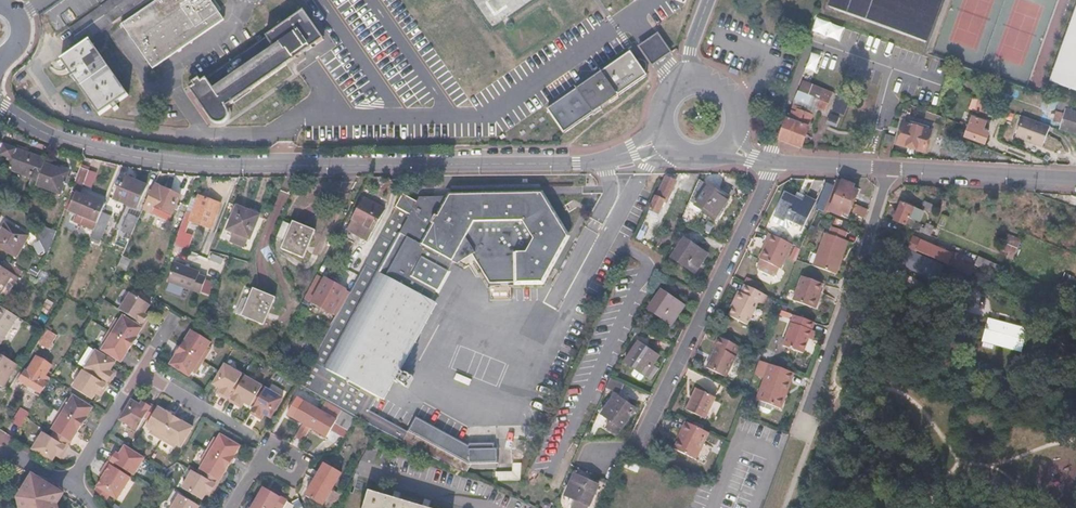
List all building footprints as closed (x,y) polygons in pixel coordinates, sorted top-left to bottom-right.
[(73,29),(83,43),(145,0),(115,0),(73,29)] [(123,25),(154,69),(225,21),(216,8),(210,0),(160,0),(123,25)] [(831,6),(927,42),(942,0),(833,0),(831,6)] [(321,39),(301,11),(199,81),(197,78),(190,83),(192,86),(187,90),(209,121),(212,123),(215,124),(217,124),(220,123),(223,122),(224,121),(226,119),(226,116),(227,114),(227,112),(226,109),(225,107),(293,59),(302,53),(321,39)] [(1074,27),(1055,80),(1075,87),(1075,22),(1074,27)] [(857,33),(827,23),(822,37),(851,48),(857,33)] [(660,32),(639,48),(654,70),(675,54),(674,52),(660,32)] [(93,40),(64,60),(102,116),(114,108),(117,111),(121,109),(119,105),(131,96),(93,40)] [(586,84),(582,83),(574,88),(576,90),(547,110),(563,134),(592,114),(593,115),(601,110),(601,106),(608,101),(612,102),(618,97),(618,96),(647,76),(630,52),(601,72),(600,70),(591,76),(592,80),(586,84)] [(305,58),(302,53),(293,59),(296,64),(305,58)] [(806,71),(817,73),(820,56),(809,54),(806,71)] [(1000,83),(991,79),(987,89),(997,92),(997,91),(1000,83)] [(830,91),(803,81),(791,111),(796,113),(797,110),(812,115),(813,116),(816,108),(818,100),(826,103),(830,91)] [(1015,88),(1000,83),(997,91),(1012,96),(1015,88)] [(846,99),(837,96),(831,110),(841,114),(846,99)] [(993,106),(973,99),(969,109),(989,116),(993,106)] [(826,103),(818,100),(816,108),(824,111),(827,103),(826,103)] [(1055,118),(1054,121),(1055,121),(1054,124),(1059,125),(1060,122),(1062,123),(1061,129),(1075,133),(1075,113),(1066,110),(1068,106),(1060,103),(1056,114),(1055,118)] [(1009,111),(999,107),(995,118),(1004,122),(1009,111)] [(788,120),(786,119),(778,140),(801,148),(809,127),(807,127),(812,115),(797,110),(796,113),(791,111),(788,120)] [(838,117),(830,114),(827,123),(834,125),(838,117)] [(1053,126),(1024,117),(1017,138),(1044,148),(1053,126)] [(986,123),(972,118),(965,137),(984,145),(988,135),(982,133),(986,123)] [(930,132),(903,124),(896,145),(923,153),(930,132)] [(1,153),(14,158),(9,168),(38,179),(45,163),(46,159),(30,153),(17,148),(5,143),(1,153)] [(19,145),(17,148),(30,153),(31,150),(19,145)] [(69,172),(45,163),(38,179),(36,184),(60,194),(69,172)] [(91,170),(81,166),(75,181),(83,184),(85,185),(91,170)] [(135,182),(124,177),(114,199),(125,203),(136,208),(146,186),(135,182)] [(675,181),(666,178),(656,198),(654,197),(647,212),(656,216),(657,214),(660,206),(663,208),(675,181)] [(699,178),(690,200),(716,218),(730,199),(720,192),(717,196),(707,188),(709,185),(699,178)] [(837,178),(836,180),(830,194),(854,204),(859,192),(852,189),(854,185),(837,178)] [(83,184),(75,181),(72,191),(77,193),(79,194),(83,184)] [(180,196),(154,184),(142,210),(151,214),(151,213),(169,220),(180,196)] [(709,185),(707,188),(717,196),(720,192),(709,185)] [(79,194),(77,193),(70,210),(92,219),(94,214),(100,216),(105,205),(99,203),(100,201),(79,194)] [(350,291),(336,315),(298,384),(326,400),(329,402),(356,417),(377,429),(378,429),(447,463),(454,466),(466,473),(472,462),(497,463),(498,449),(470,448),(418,419),(409,434),(367,411),(376,396),(378,398),(389,378),(395,368),(466,239),(478,245),(477,248),(492,278),(541,278),(565,237),(543,194),(421,194),(417,201),(403,193),(362,268),(350,291)] [(801,202),(784,194),(773,215),(783,220),(785,217),(803,226),(815,201),(804,196),(801,202)] [(854,204),(830,194),(822,212),(829,215),(831,211),(842,216),(843,212),(849,214),(854,204)] [(198,198),(192,195),(174,244),(187,249),(192,235),(185,233),(190,220),(211,227),(220,203),(199,195),(198,198)] [(365,197),(348,229),(369,240),(386,208),(365,197)] [(937,206),(926,200),(923,207),(935,212),(937,206)] [(899,207),(896,206),(891,216),(895,217),(893,220),(905,225),(908,218),(913,221),(911,227),(930,235),(931,234),(934,226),(927,223),(925,228),(922,226),(923,224),(919,222),(923,215),(912,210),(913,208),(901,203),(899,207)] [(680,209),(671,205),(655,242),(664,246),(680,209)] [(867,209),(856,205),(854,211),(865,215),(867,209)] [(259,215),(236,206),(227,229),(234,231),(231,240),(245,245),(248,237),(250,238),(259,215)] [(138,219),(129,215),(122,230),(132,234),(138,219)] [(110,221),(103,218),(94,237),(101,240),(104,233),(107,234),(109,229),(107,228),(110,221)] [(913,221),(908,218),(905,225),(911,227),(913,221)] [(297,222),(292,220),(291,224),(283,221),(276,237),(284,240),(281,248),(304,258),(307,250),(304,249),(306,244),(309,245),(315,230),(297,222)] [(5,223),(0,231),(0,248),(16,258),(29,236),(5,223)] [(654,230),(642,224),(637,234),(649,239),(654,230)] [(828,234),(824,233),(812,266),(835,275),(839,263),(837,262),(845,241),(842,240),(845,232),(831,227),(828,234)] [(764,242),(766,243),(758,258),(760,259),(757,265),(758,270),(770,275),(775,273),(778,268),(779,269),(791,244),(768,233),(764,242)] [(1006,235),(1004,241),(1008,243),(1018,247),(1020,241),(1006,235)] [(685,237),(683,241),(695,249),(698,246),(685,237)] [(916,251),(916,250),(972,274),(974,268),(954,259),(957,254),(951,251),(950,252),(944,250),(945,247),(938,244),(937,247),(913,237),(912,239),(909,246),(908,248),(916,251)] [(683,241),(672,256),(695,272),(708,253),(698,246),(695,249),(683,241)] [(847,242),(845,241),(837,262),(839,263),(847,242)] [(1008,243),(1004,241),(999,251),(1014,258),(1017,252),(1016,252),(1006,248),(1008,243)] [(1008,243),(1006,248),(1016,252),(1018,247),(1008,243)] [(1000,265),(979,256),(976,264),(987,269),(997,274),(1000,265)] [(200,271),(175,262),(168,281),(200,293),(206,277),(199,274),(200,271)] [(0,267),(0,293),(8,279),(15,283),(18,279),(0,267)] [(970,285),(950,276),(947,284),(966,293),(970,285)] [(827,284),(806,277),(797,302),(818,309),(823,294),(827,284)] [(350,291),(326,278),(313,302),(336,315),(350,291)] [(733,298),(736,299),(733,305),(729,314),(746,323),(758,300),(764,302),(767,295),(743,284),(740,290),(737,289),(733,298)] [(276,297),(253,287),(241,316),(264,326),(267,318),(265,317),(267,312),(270,313),(276,297)] [(662,289),(660,292),(671,300),(673,297),(662,289)] [(149,303),(129,291),(118,309),(131,317),(143,324),(147,317),(142,314),(145,310),(149,303)] [(660,292),(649,307),(671,323),(685,305),(673,297),(671,300),(660,292)] [(826,294),(823,294),(818,309),(820,310),(826,294)] [(0,307),(0,345),(18,318),(0,307)] [(813,322),(792,314),(781,345),(801,353),(807,337),(810,329),(813,322)] [(115,318),(108,330),(129,343),(128,344),(130,345),(131,346),(136,338),(134,337),(141,327),(129,320),(122,315),(119,320),(115,318)] [(131,317),(129,320),(141,327),(143,324),(131,317)] [(1001,322),(991,320),(985,339),(1021,349),(1026,329),(1009,324),(1008,328),(1000,325),(1001,322)] [(100,342),(103,344),(101,349),(102,350),(115,358),(120,361),(130,345),(128,344),(129,343),(108,330),(100,342)] [(179,347),(202,362),(209,349),(206,348),(210,341),(190,330),(180,347),(179,347)] [(713,345),(715,346),(705,367),(724,376),(739,346),(717,335),(713,345)] [(51,341),(44,337),(35,351),(42,356),(51,341)] [(639,341),(638,344),(648,351),(650,349),(639,341)] [(648,351),(638,344),(626,360),(646,375),(660,355),(650,349),(648,351)] [(175,353),(176,354),(170,365),(189,376),(192,371),(195,373),(202,362),(179,347),(175,353)] [(100,353),(94,349),(83,366),(95,374),(107,381),(112,374),(106,371),(108,367),(113,361),(100,353)] [(102,350),(100,353),(113,361),(115,358),(102,350)] [(0,389),(16,364),(0,354),(0,389)] [(26,371),(23,370),(17,380),(22,383),(20,386),(28,390),(29,387),(38,392),(45,382),(40,380),(49,365),(35,357),(26,371)] [(790,372),(769,363),(755,398),(779,408),(783,396),(781,395),(790,372)] [(224,364),(219,372),(212,384),(218,387),(222,389),(219,395),(226,399),(239,378),(241,374),(224,364)] [(93,376),(81,368),(70,386),(89,398),(93,391),(96,388),(101,391),(106,384),(93,376)] [(411,377),(395,368),(389,378),(406,387),(411,377)] [(793,372),(790,372),(781,395),(783,396),(793,372)] [(95,374),(93,376),(106,384),(107,381),(95,374)] [(245,376),(242,380),(230,401),(236,405),(240,399),(243,401),(250,405),(261,386),(261,385),(245,376)] [(625,382),(611,376),(607,385),(621,391),(625,382)] [(242,380),(239,378),(226,399),(230,401),(242,380)] [(264,388),(261,386),(250,405),(253,407),(264,388)] [(264,387),(264,388),(253,407),(250,412),(257,416),(260,410),(264,412),(271,417),(282,397),(264,387)] [(714,397),(695,388),(684,409),(703,418),(714,397)] [(616,393),(614,396),(625,404),(627,401),(616,393)] [(68,400),(65,397),(57,410),(77,422),(77,423),(79,424),(81,425),(85,418),(84,417),(91,407),(71,394),(68,400)] [(625,404),(614,396),(602,414),(611,421),(608,426),(618,433),(636,407),(627,401),(625,404)] [(138,403),(131,398),(119,418),(137,429),(152,404),(146,400),(142,406),(138,403)] [(287,414),(294,418),(305,424),(304,425),(302,425),(294,440),(302,444),(311,427),(320,412),(303,402),(296,398),(287,414)] [(167,412),(158,407),(147,426),(152,429),(150,432),(162,439),(175,417),(176,416),(167,411),(167,412)] [(20,429),(29,414),(20,408),(11,423),(20,429)] [(57,410),(49,422),(53,424),(50,429),(52,430),(69,440),(79,424),(77,423),(77,422),(57,410)] [(351,417),(340,411),(335,420),(334,423),(345,429),(351,417)] [(335,420),(320,412),(311,427),(327,436),(334,423),(335,420)] [(176,417),(175,417),(162,439),(176,447),(177,444),(181,447),(193,427),(176,417)] [(708,432),(686,421),(673,447),(695,458),(708,432)] [(52,430),(50,433),(67,443),(69,440),(52,430)] [(42,431),(31,448),(50,460),(54,454),(56,450),(61,453),(66,446),(49,435),(42,431)] [(219,437),(215,435),(207,449),(231,463),(236,455),(235,455),(242,444),(222,432),(219,437)] [(50,433),(49,435),(66,446),(67,443),(50,433)] [(116,454),(112,461),(124,468),(136,476),(147,459),(130,448),(128,447),(124,454),(122,457),(116,454)] [(201,460),(204,462),(200,467),(202,468),(220,479),(230,464),(231,464),(231,463),(207,449),(201,460)] [(112,461),(110,464),(122,471),(124,468),(112,461)] [(341,473),(325,463),(315,479),(332,489),(341,473)] [(512,463),(511,472),(495,471),(495,480),(520,481),(521,463),(512,463)] [(109,474),(104,481),(100,488),(113,496),(119,500),(134,478),(122,471),(110,464),(105,472),(109,474)] [(202,468),(199,474),(217,484),(220,479),(202,468)] [(192,469),(182,487),(201,498),(206,491),(208,488),(213,491),(217,484),(199,474),(192,469)] [(109,474),(105,472),(100,479),(104,481),(109,474)] [(575,473),(574,476),(587,481),(589,479),(575,473)] [(19,498),(21,507),(55,507),(54,505),(62,492),(34,475),(25,490),(24,489),(19,498)] [(574,476),(565,495),(574,499),(570,507),(588,507),(599,483),(589,479),(587,481),(574,476)] [(332,489),(315,479),(305,495),(321,505),(332,489)] [(263,486),(254,502),(264,507),(273,507),(280,496),(263,486)] [(100,488),(98,491),(101,496),(104,501),(107,506),(113,496),(100,488)] [(368,490),(363,507),(431,507),(368,490)] [(180,493),(171,507),(197,507),(199,505),(180,493)] [(293,502),(296,507),(303,507),(299,498),(293,502)]
